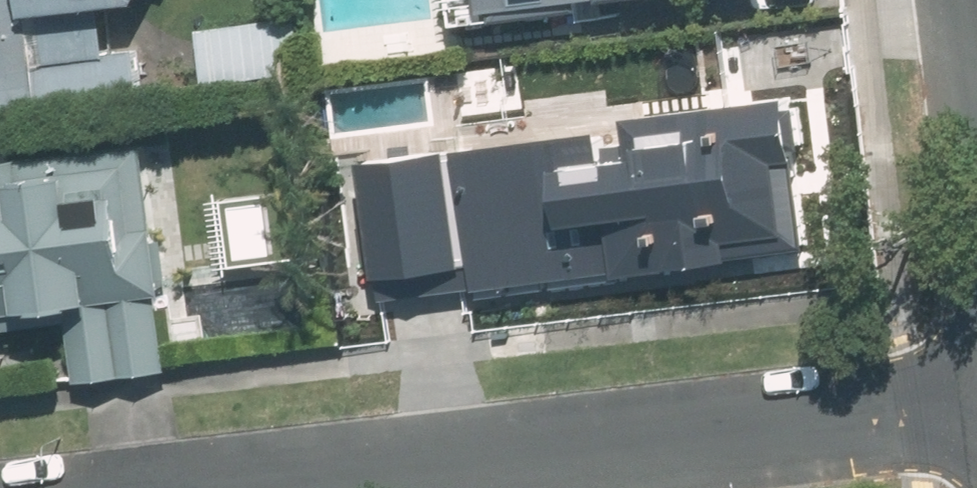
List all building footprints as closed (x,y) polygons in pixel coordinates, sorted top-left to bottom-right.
[(2,102),(3,109),(143,94),(138,47),(111,50),(105,1),(116,0),(0,0),(0,102),(2,102)] [(298,15),(199,28),(205,84),(305,71),(298,15)] [(595,191),(604,273),(814,249),(796,93),(635,111),(638,141),(611,144),(616,188),(595,191)] [(70,321),(78,382),(172,370),(162,293),(170,292),(150,139),(0,158),(0,330),(70,321)] [(522,161),(481,166),(488,226),(529,221),(522,161)] [(227,197),(235,264),(320,254),(313,187),(227,197)]
